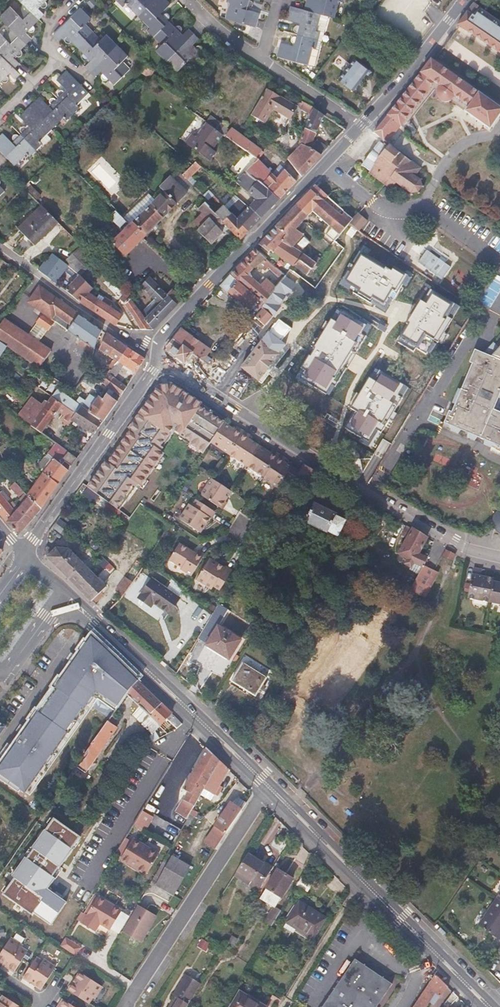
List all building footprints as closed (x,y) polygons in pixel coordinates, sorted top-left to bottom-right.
[(47,0),(19,0),(23,4),(39,20),(44,14),(38,8),(40,7),(41,8),(43,8),(44,8),(46,7),(46,6),(47,4),(47,2),(46,1),(47,0)] [(154,0),(118,0),(117,1),(124,7),(127,4),(138,16),(154,0)] [(171,3),(167,0),(154,0),(138,16),(151,28),(148,31),(154,37),(170,21),(169,20),(170,19),(170,17),(170,15),(169,14),(166,13),(164,14),(163,15),(161,13),(171,3)] [(260,13),(247,9),(247,7),(249,8),(250,7),(251,7),(252,5),(252,3),(252,1),(250,0),(226,0),(226,1),(230,2),(225,18),(256,27),(260,13)] [(339,1),(343,2),(344,0),(307,0),(304,10),(321,14),(328,16),(335,18),(339,1)] [(418,4),(413,0),(383,0),(375,10),(402,31),(414,15),(411,13),(418,4)] [(483,9),(474,3),(457,24),(459,25),(459,26),(499,53),(499,21),(483,9)] [(23,4),(15,12),(10,7),(0,16),(0,18),(10,28),(26,44),(32,39),(26,33),(27,31),(28,32),(30,33),(32,33),(33,32),(34,30),(35,29),(34,27),(33,26),(39,20),(23,4)] [(317,30),(321,14),(304,10),(291,6),(287,20),(300,24),(299,26),(298,25),(295,26),(295,27),(294,29),(295,31),(297,33),(297,35),(318,40),(321,31),(317,30)] [(94,32),(86,24),(91,18),(80,7),(53,34),(58,40),(64,34),(66,36),(65,36),(65,39),(65,41),(66,42),(68,43),(70,43),(72,42),(78,47),(94,32)] [(322,41),(328,16),(321,14),(317,30),(321,31),(318,40),(321,41),(322,41)] [(167,61),(194,34),(189,28),(183,34),(181,33),(182,31),(182,29),(181,26),(179,26),(177,26),(175,27),(170,21),(154,37),(162,44),(156,50),(167,61)] [(10,28),(3,36),(0,34),(0,56),(14,69),(19,64),(13,58),(15,56),(16,57),(18,57),(19,57),(21,56),(22,54),(22,52),(21,50),(26,44),(10,28)] [(90,72),(118,45),(107,34),(101,40),(94,32),(78,47),(83,53),(82,54),(82,56),(83,59),(85,60),(87,60),(89,59),(91,61),(85,67),(90,72)] [(199,39),(194,34),(167,61),(178,72),(183,66),(191,73),(207,58),(201,53),(202,51),(202,50),(201,47),(199,45),(196,46),(195,47),(194,45),(199,39)] [(316,49),(318,40),(297,35),(296,37),(294,37),(292,37),(291,40),(291,42),(292,43),(294,44),(294,46),(280,43),(277,56),(308,65),(312,48),(316,49)] [(315,67),(321,41),(318,40),(316,49),(312,48),(308,65),(315,67)] [(115,85),(131,69),(123,61),(128,56),(118,45),(90,72),(96,77),(101,72),(103,74),(102,76),(102,77),(103,79),(104,80),(105,80),(107,81),(109,79),(115,85)] [(0,56),(0,82),(1,81),(1,82),(3,83),(5,83),(6,82),(7,80),(8,79),(8,78),(7,76),(7,75),(8,74),(14,79),(19,74),(14,69),(0,56)] [(369,70),(355,59),(338,79),(353,91),(369,70)] [(499,114),(499,107),(432,60),(431,59),(374,132),(382,139),(382,138),(387,142),(422,99),(417,95),(429,80),(433,82),(430,86),(436,90),(436,93),(436,95),(438,99),(440,101),(444,103),(446,103),(449,102),(452,100),(455,97),(468,107),(466,111),(489,129),(499,114)] [(155,70),(146,64),(142,72),(146,75),(152,74),(155,70)] [(88,93),(65,71),(56,81),(65,90),(63,92),(62,91),(61,91),(60,91),(58,91),(57,93),(57,95),(58,97),(57,98),(73,114),(79,107),(76,105),(88,93)] [(297,107),(267,89),(251,115),(265,124),(273,109),(290,119),(297,107)] [(66,120),(73,114),(57,98),(56,100),(55,99),(53,98),(52,99),(50,100),(49,101),(49,102),(51,105),(48,107),(39,97),(29,107),(52,130),(63,118),(66,120)] [(315,108),(305,103),(301,101),(297,104),(301,109),(311,115),(315,108)] [(52,130),(29,107),(20,117),(29,127),(27,129),(26,128),(24,127),(22,127),(22,128),(20,129),(20,131),(22,134),(20,135),(36,151),(42,144),(39,141),(47,134),(52,130)] [(317,134),(324,116),(314,109),(299,143),(302,145),(311,148),(322,155),(328,148),(317,141),(317,142),(313,140),(316,134),(317,134)] [(262,151),(232,129),(231,131),(210,116),(206,122),(207,123),(223,135),(256,159),(262,151)] [(212,150),(223,135),(207,123),(196,137),(191,134),(184,143),(210,161),(216,152),(212,150)] [(36,151),(20,135),(19,136),(16,134),(14,135),(13,136),(12,137),(12,138),(13,140),(14,141),(12,143),(3,134),(0,136),(0,151),(14,166),(26,154),(29,157),(36,151)] [(44,146),(51,139),(47,134),(39,141),(42,144),(44,146)] [(417,164),(400,152),(387,142),(382,138),(382,139),(363,165),(369,170),(369,171),(380,181),(382,179),(386,174),(396,182),(397,182),(402,186),(400,188),(403,190),(404,187),(410,192),(410,194),(412,194),(412,192),(417,191),(418,193),(419,192),(418,190),(422,186),(423,186),(424,185),(422,184),(420,180),(422,179),(421,177),(419,178),(414,175),(421,167),(417,164)] [(313,165),(322,155),(311,148),(302,145),(288,159),(299,174),(302,177),(313,165)] [(259,159),(264,152),(262,151),(256,159),(258,160),(258,159),(259,159)] [(259,159),(258,159),(258,160),(247,172),(260,183),(262,185),(273,174),(259,159)] [(192,177),(201,167),(196,162),(183,175),(188,180),(192,177)] [(285,169),(280,165),(273,174),(277,178),(285,169)] [(280,200),(297,182),(285,169),(277,178),(273,174),(262,185),(280,200)] [(194,186),(188,180),(183,175),(177,170),(171,176),(188,192),(194,186)] [(260,183),(247,172),(236,183),(248,193),(250,195),(260,183)] [(397,182),(396,182),(386,174),(382,179),(380,181),(385,184),(392,189),(397,182)] [(143,238),(188,192),(171,176),(159,187),(164,192),(156,200),(130,226),(143,238)] [(198,183),(192,177),(188,180),(194,186),(195,187),(198,183)] [(280,200),(262,185),(260,183),(250,195),(257,200),(249,208),(261,219),(280,200)] [(41,195),(31,185),(26,190),(35,200),(41,195)] [(313,211),(324,199),(325,201),(329,196),(317,186),(298,206),(309,215),(313,211)] [(213,195),(209,191),(204,196),(208,200),(213,195)] [(130,226),(156,200),(149,193),(123,218),(130,226)] [(224,206),(213,195),(208,200),(204,203),(228,228),(240,240),(249,232),(228,210),(224,206)] [(239,199),(235,196),(224,206),(228,210),(239,199)] [(345,212),(343,210),(343,209),(329,196),(325,201),(324,199),(313,211),(332,227),(342,215),(343,215),(345,212)] [(261,219),(249,208),(239,199),(228,210),(249,232),(261,219)] [(228,228),(204,203),(199,209),(203,213),(194,222),(201,228),(198,231),(212,245),(228,228)] [(35,246),(58,223),(41,206),(18,228),(35,246)] [(304,235),(296,229),(305,219),(309,215),(298,206),(277,228),(273,232),(293,247),(304,235)] [(130,226),(123,218),(116,211),(109,218),(124,232),(112,243),(126,256),(143,238),(130,226)] [(349,222),(352,218),(345,212),(343,215),(342,215),(332,227),(326,234),(334,241),(349,222)] [(359,231),(367,220),(358,213),(352,218),(349,222),(359,231)] [(293,247),(273,232),(260,245),(269,252),(271,250),(288,263),(294,266),(303,254),(293,247)] [(96,261),(81,246),(63,262),(66,264),(80,276),(96,261)] [(270,262),(265,258),(256,249),(245,260),(253,268),(258,265),(264,268),(270,262)] [(427,250),(418,262),(441,278),(450,266),(427,250)] [(359,251),(340,285),(385,311),(407,273),(393,265),(391,269),(359,251)] [(53,281),(66,264),(63,262),(53,254),(46,263),(45,262),(39,271),(53,281)] [(314,267),(321,258),(316,255),(313,261),(303,254),(294,266),(307,276),(311,270),(312,270),(313,269),(313,268),(314,267)] [(278,264),(269,257),(265,258),(270,262),(276,267),(278,264)] [(257,283),(251,278),(250,273),(254,269),(253,268),(245,260),(230,275),(264,304),(276,288),(267,280),(261,286),(257,283)] [(291,270),(281,261),(278,264),(276,267),(286,276),(291,270)] [(306,282),(291,270),(286,276),(285,277),(295,285),(292,290),(297,294),(306,282)] [(264,304),(230,275),(220,285),(228,292),(251,311),(253,309),(254,311),(257,308),(260,311),(258,313),(255,317),(265,325),(272,317),(261,308),(264,304)] [(80,276),(66,290),(80,302),(89,293),(95,288),(80,276)] [(178,305),(149,277),(141,287),(154,300),(160,305),(145,320),(154,330),(178,305)] [(261,286),(267,280),(263,277),(257,283),(261,286)] [(272,317),(280,306),(279,306),(281,303),(284,298),(286,295),(287,296),(295,285),(285,277),(276,288),(264,304),(261,308),(272,317)] [(39,286),(27,302),(44,314),(41,317),(30,331),(31,332),(28,335),(5,319),(0,325),(0,342),(7,347),(39,368),(51,351),(39,342),(41,339),(41,340),(52,325),(51,325),(55,320),(68,330),(81,340),(94,349),(98,339),(87,332),(93,323),(39,286)] [(428,289),(396,341),(413,352),(416,347),(430,355),(459,307),(428,289)] [(117,326),(123,316),(109,307),(113,302),(105,297),(102,302),(89,293),(80,302),(117,326)] [(141,313),(131,299),(127,295),(126,293),(120,299),(125,304),(124,306),(132,320),(134,318),(141,330),(154,330),(145,320),(141,313)] [(160,305),(154,300),(141,313),(145,320),(160,305)] [(366,325),(339,308),(298,374),(326,392),(331,383),(336,386),(366,337),(361,333),(366,325)] [(476,322),(481,313),(474,309),(469,318),(476,322)] [(259,382),(279,354),(286,344),(282,341),(291,328),(279,320),(276,324),(275,324),(272,328),(272,329),(270,332),(269,331),(245,363),(241,368),(259,382)] [(102,330),(93,323),(87,332),(98,339),(102,330)] [(182,328),(181,329),(173,339),(193,353),(204,361),(209,365),(211,362),(213,359),(208,356),(212,349),(182,328)] [(128,348),(107,334),(99,349),(108,355),(108,356),(109,356),(109,357),(114,359),(115,359),(107,367),(110,371),(128,348)] [(193,353),(173,339),(166,348),(169,352),(185,364),(193,353)] [(94,349),(81,340),(77,345),(91,354),(94,349)] [(494,409),(499,395),(499,340),(496,344),(499,347),(491,356),(484,353),(475,349),(469,362),(472,363),(461,390),(458,388),(452,403),(455,404),(451,412),(449,411),(444,423),(451,426),(450,431),(458,434),(461,430),(468,433),(467,437),(474,441),(477,437),(484,440),(484,444),(491,448),(494,444),(499,447),(499,412),(494,409)] [(491,356),(499,347),(496,344),(493,342),(484,353),(491,356)] [(102,382),(120,397),(127,387),(115,378),(122,368),(124,365),(136,373),(144,360),(128,348),(110,371),(102,382)] [(193,353),(185,364),(196,372),(204,361),(193,353)] [(136,373),(124,365),(122,368),(134,376),(136,373)] [(408,389),(375,368),(350,407),(356,411),(343,432),(371,449),(408,389)] [(102,382),(89,371),(78,385),(86,391),(89,387),(105,399),(104,400),(98,397),(97,399),(88,411),(103,422),(120,397),(102,382)] [(81,406),(58,390),(49,383),(45,387),(43,390),(52,397),(76,414),(81,406)] [(36,392),(39,387),(33,384),(30,388),(34,392),(35,392),(36,392)] [(203,455),(224,423),(200,408),(202,404),(173,385),(157,387),(86,485),(118,510),(134,487),(140,489),(165,455),(161,452),(174,434),(189,443),(187,446),(203,455)] [(97,399),(91,395),(85,403),(83,407),(88,411),(97,399)] [(76,414),(52,397),(48,402),(45,400),(42,404),(33,397),(19,415),(31,424),(30,425),(41,433),(57,411),(64,415),(60,420),(68,426),(72,421),(71,420),(76,414)] [(83,407),(81,406),(76,414),(71,420),(72,421),(74,422),(94,435),(103,422),(88,411),(83,407)] [(282,420),(285,414),(277,409),(273,415),(282,420)] [(69,430),(74,422),(72,421),(68,426),(66,429),(69,430)] [(229,454),(244,431),(237,426),(235,430),(224,423),(211,443),(229,454)] [(247,466),(260,446),(248,438),(250,435),(244,431),(229,454),(247,466)] [(70,468),(59,460),(66,450),(56,443),(37,467),(44,473),(58,483),(68,470),(70,468)] [(264,477),(279,455),(272,450),(270,453),(260,446),(247,466),(264,477)] [(77,458),(69,452),(63,460),(71,466),(77,458)] [(285,477),(291,467),(284,462),(286,459),(279,455),(264,477),(264,479),(278,488),(285,477)] [(306,490),(316,473),(303,466),(299,471),(293,481),(297,484),(306,490)] [(293,481),(299,471),(291,467),(285,477),(292,483),(293,481)] [(58,483),(44,473),(27,496),(29,497),(42,509),(59,484),(58,483)] [(225,501),(232,492),(230,491),(213,479),(211,478),(200,495),(223,509),(227,503),(225,501)] [(283,507),(297,484),(293,481),(292,483),(279,505),(283,507)] [(24,493),(15,483),(10,487),(19,497),(24,493)] [(3,491),(0,493),(0,514),(7,522),(7,523),(16,512),(7,501),(9,499),(3,491)] [(25,493),(19,499),(24,503),(29,497),(27,496),(25,493)] [(18,534),(42,509),(29,497),(24,503),(16,512),(7,523),(18,534)] [(201,533),(210,518),(212,519),(215,512),(196,499),(192,506),(189,504),(179,519),(201,533)] [(338,536),(346,521),(335,515),(336,514),(314,503),(306,522),(327,532),(328,531),(338,536)] [(63,535),(69,526),(58,519),(52,527),(63,535)] [(162,536),(169,525),(163,520),(155,531),(162,536)] [(428,557),(417,551),(425,537),(407,526),(402,535),(407,538),(398,554),(406,558),(404,563),(412,568),(414,564),(422,568),(423,565),(428,557)] [(192,576),(205,554),(198,550),(196,553),(179,543),(169,560),(182,568),(181,570),(192,576)] [(105,586),(68,549),(56,547),(53,551),(46,546),(45,555),(91,601),(94,604),(103,595),(100,592),(105,586)] [(455,555),(445,550),(443,555),(453,560),(455,555)] [(220,590),(232,570),(226,566),(225,567),(225,568),(210,558),(197,580),(212,589),(214,586),(220,590)] [(419,574),(422,568),(414,564),(412,568),(411,570),(419,574)] [(425,598),(438,572),(436,571),(435,570),(423,565),(422,568),(419,574),(410,590),(425,598)] [(493,581),(494,578),(481,576),(482,570),(474,568),(472,573),(468,598),(489,602),(493,581)] [(123,596),(133,582),(126,577),(115,591),(123,596)] [(179,598),(152,579),(139,598),(151,607),(154,603),(169,613),(179,598)] [(493,581),(489,602),(499,604),(499,582),(493,581)] [(218,626),(227,610),(219,604),(213,614),(198,639),(207,644),(218,626)] [(241,640),(218,626),(207,644),(206,645),(229,660),(241,640)] [(91,705),(110,719),(113,714),(123,700),(127,695),(132,689),(139,681),(104,648),(92,638),(91,640),(88,644),(84,642),(78,650),(82,652),(62,681),(59,678),(53,686),(56,688),(39,712),(36,710),(30,719),(33,722),(0,769),(0,773),(2,774),(0,778),(0,782),(19,795),(23,789),(30,794),(91,705)] [(255,695),(266,678),(243,664),(232,681),(255,695)] [(142,724),(162,703),(139,681),(132,689),(127,695),(140,706),(132,715),(142,724)] [(168,717),(172,713),(162,703),(142,724),(152,734),(168,717)] [(183,724),(172,713),(168,717),(179,727),(183,724)] [(110,719),(108,721),(113,724),(118,717),(113,714),(110,719)] [(93,762),(109,739),(117,728),(113,724),(108,721),(84,756),(93,762)] [(204,789),(220,761),(206,748),(183,789),(186,790),(184,794),(186,795),(176,813),(187,819),(194,806),(204,789)] [(219,785),(229,769),(220,761),(204,789),(206,790),(214,795),(214,794),(218,796),(223,787),(219,785)] [(206,790),(202,796),(211,801),(214,795),(206,790)] [(216,849),(247,803),(239,797),(232,802),(215,827),(205,842),(216,849)] [(57,809),(59,805),(53,800),(50,804),(57,809)] [(144,830),(152,817),(143,811),(135,824),(144,830)] [(188,827),(194,816),(190,814),(184,824),(188,827)] [(52,817),(0,894),(0,896),(30,916),(32,913),(50,926),(65,904),(45,891),(81,837),(52,817)] [(160,854),(134,838),(120,861),(146,876),(160,854)] [(105,839),(97,852),(109,859),(117,847),(105,839)] [(273,867),(274,865),(250,850),(249,852),(273,867)] [(273,867),(249,852),(237,871),(261,887),(273,867)] [(155,885),(172,856),(167,853),(151,882),(155,885)] [(172,855),(155,886),(174,896),(191,866),(172,855)] [(276,907),(293,878),(278,869),(260,899),(273,907),(273,908),(272,908),(263,922),(272,926),(281,910),(276,907)] [(261,887),(237,871),(233,876),(258,892),(261,887)] [(228,884),(222,894),(228,898),(233,887),(228,884)] [(123,909),(97,895),(80,925),(95,933),(99,925),(110,932),(123,909)] [(497,898),(496,898),(478,925),(499,940),(499,901),(497,898)] [(313,940),(327,918),(299,901),(286,923),(283,927),(293,933),(294,931),(296,929),(313,940)] [(142,943),(157,916),(138,905),(122,932),(142,943)] [(296,929),(294,931),(312,942),(313,940),(296,929)] [(61,946),(76,956),(82,947),(66,937),(61,946)] [(28,951),(22,947),(23,946),(11,938),(0,954),(0,962),(3,965),(5,962),(10,966),(9,968),(15,972),(28,951)] [(42,989),(56,968),(43,959),(43,960),(37,957),(23,977),(29,981),(30,979),(36,982),(34,984),(42,989)] [(356,958),(322,1006),(377,1006),(393,984),(356,958)] [(102,986),(80,972),(76,979),(78,981),(75,986),(72,984),(69,991),(90,1004),(93,998),(94,999),(102,986)] [(201,984),(186,974),(172,996),(174,997),(179,999),(174,1006),(187,1006),(201,984)] [(429,1002),(433,1005),(440,998),(448,987),(436,974),(423,992),(413,1006),(426,1006),(429,1002)] [(240,991),(231,1006),(266,1006),(240,991)] [(449,1006),(458,998),(453,992),(442,1006),(449,1006)] [(14,1003),(17,999),(9,994),(6,997),(2,995),(0,999),(0,1006),(21,1006),(20,1006),(14,1003)] [(179,999),(174,997),(168,1006),(174,1006),(179,999)]
